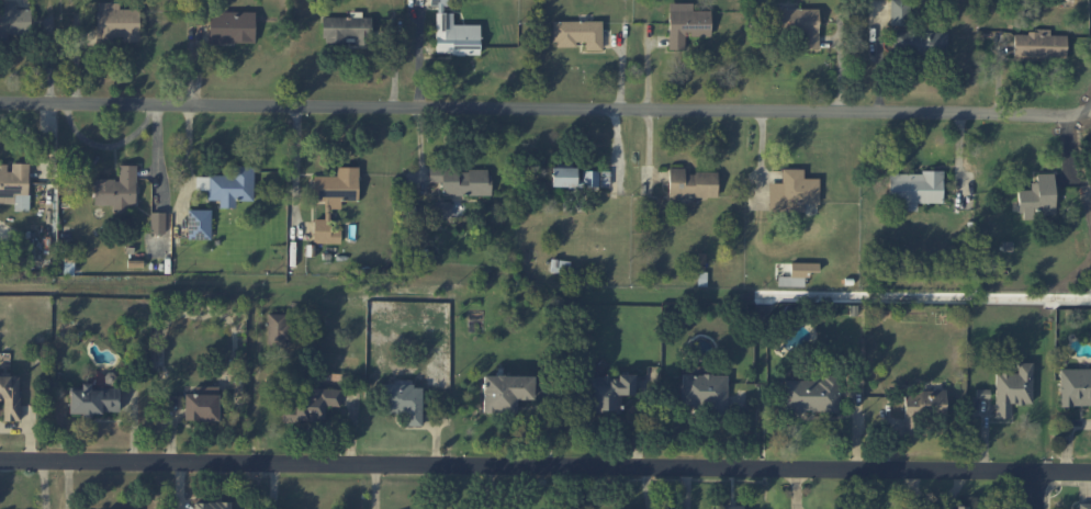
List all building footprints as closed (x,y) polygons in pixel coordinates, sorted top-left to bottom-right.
[(453,24),(453,13),(446,13),(447,0),(430,0),(430,7),(436,7),(436,54),(479,55),(480,25),(453,24)] [(889,27),(909,27),(910,0),(890,0),(889,27)] [(139,9),(119,9),(119,2),(96,3),(97,43),(112,43),(112,40),(140,39),(139,9)] [(31,9),(16,9),(16,3),(0,3),(0,35),(31,35),(31,9)] [(692,3),(669,3),(668,49),(685,50),(685,36),(711,36),(711,11),(692,10),(692,3)] [(255,12),(209,11),(209,42),(255,43),(255,12)] [(370,17),(322,17),(323,44),(371,44),(370,17)] [(553,46),(576,47),(576,41),(585,41),(585,50),(601,50),(602,22),(553,21),(553,46)] [(947,31),(893,32),(894,57),(948,55),(947,31)] [(1013,57),(1066,58),(1066,35),(1049,35),(1049,32),(1014,31),(1013,57)] [(10,163),(10,166),(0,166),(0,203),(14,204),(14,210),(28,210),(29,163),(10,163)] [(136,165),(119,165),(118,179),(95,179),(94,205),(113,205),(113,211),(126,211),(126,205),(136,205),(136,165)] [(254,166),(236,166),(236,176),(197,176),(197,190),(207,190),(207,201),(219,201),(219,208),(236,208),(236,201),(254,201),(254,166)] [(358,167),(337,167),(337,176),(314,176),(314,201),(325,201),(325,209),(341,209),(341,201),(358,201),(358,167)] [(576,167),(552,167),(552,187),(598,188),(599,171),(582,170),(582,179),(576,179),(576,167)] [(717,172),(685,172),(685,168),(668,168),(669,198),(717,197),(717,172)] [(490,196),(490,169),(437,170),(429,170),(430,179),(440,179),(441,196),(490,196)] [(942,203),(943,173),(888,172),(888,202),(942,203)] [(1019,190),(1019,219),(1052,218),(1052,173),(1033,174),(1034,190),(1019,190)] [(450,201),(433,202),(433,218),(451,218),(450,201)] [(188,239),(210,239),(211,210),(188,209),(188,239)] [(150,233),(165,233),(166,213),(151,212),(150,233)] [(313,243),(340,244),(341,229),(329,229),(329,219),(313,219),(313,243)] [(549,270),(566,274),(569,262),(551,258),(549,270)] [(288,347),(289,314),(268,314),(267,346),(288,347)] [(996,373),(995,418),(1011,418),(1011,404),(1031,404),(1032,363),(1017,362),(1017,373),(996,373)] [(1059,368),(1059,406),(1090,406),(1090,368),(1059,368)] [(681,411),(727,412),(728,375),(682,374),(681,411)] [(4,399),(4,421),(20,421),(19,375),(0,376),(0,399),(4,399)] [(483,375),(483,414),(515,414),(516,399),(533,399),(533,376),(483,375)] [(591,377),(592,413),(621,413),(621,395),(635,394),(634,376),(591,377)] [(839,412),(838,378),(783,379),(783,412),(839,412)] [(70,413),(119,414),(120,389),(92,388),(92,384),(82,384),(81,389),(70,389),(70,413)] [(421,426),(422,386),(383,385),(383,413),(405,413),(405,425),(421,426)] [(218,386),(195,387),(196,394),(184,394),(185,421),(219,420),(218,386)] [(340,407),(341,393),(284,389),(282,419),(326,421),(327,406),(340,407)] [(945,392),(904,391),(903,432),(916,433),(917,417),(945,418),(945,392)]
